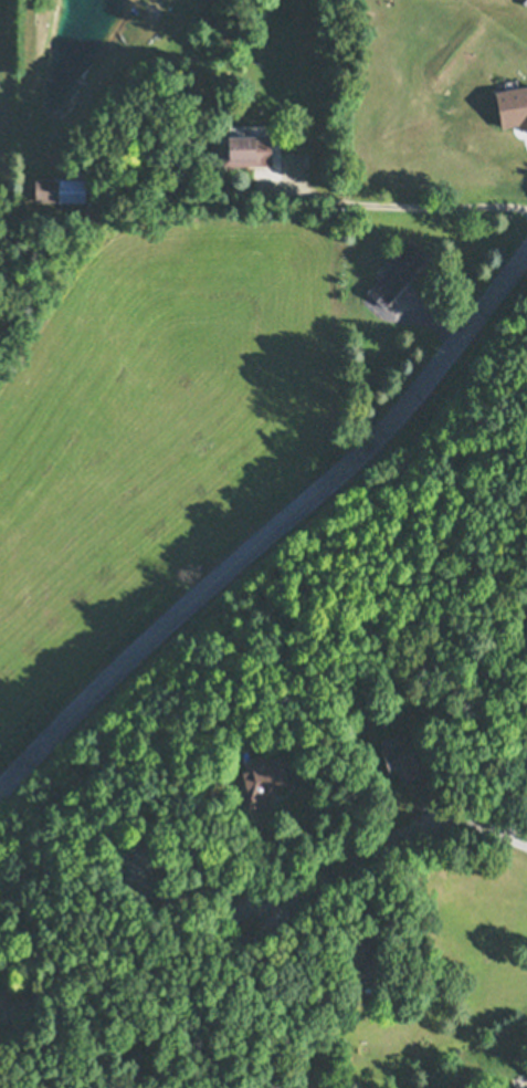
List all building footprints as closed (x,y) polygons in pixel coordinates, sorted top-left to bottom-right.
[(229,133),(255,133),(255,134),(271,134),(272,164),(222,165),(222,147),(229,147),(229,133)] [(105,167),(112,146),(118,148),(113,169),(105,167)] [(188,163),(197,163),(197,171),(188,171),(188,163)] [(35,178),(59,178),(59,177),(85,178),(85,201),(34,199),(35,178)] [(354,232),(347,226),(354,218),(361,224),(354,232)] [(383,306),(367,291),(391,264),(384,259),(396,248),(401,252),(412,240),(429,255),(383,306)] [(382,747),(380,740),(397,734),(399,742),(410,739),(417,757),(424,755),(430,774),(410,780),(409,777),(403,780),(400,772),(389,776),(386,767),(388,766),(381,747),(382,747)] [(247,792),(241,766),(244,765),(241,751),(247,749),(250,756),(261,754),(262,757),(283,752),(286,765),(284,765),(288,785),(268,789),(262,813),(247,808),(247,805),(243,804),(247,792)] [(25,1017),(0,1037),(0,985),(25,1017)]
